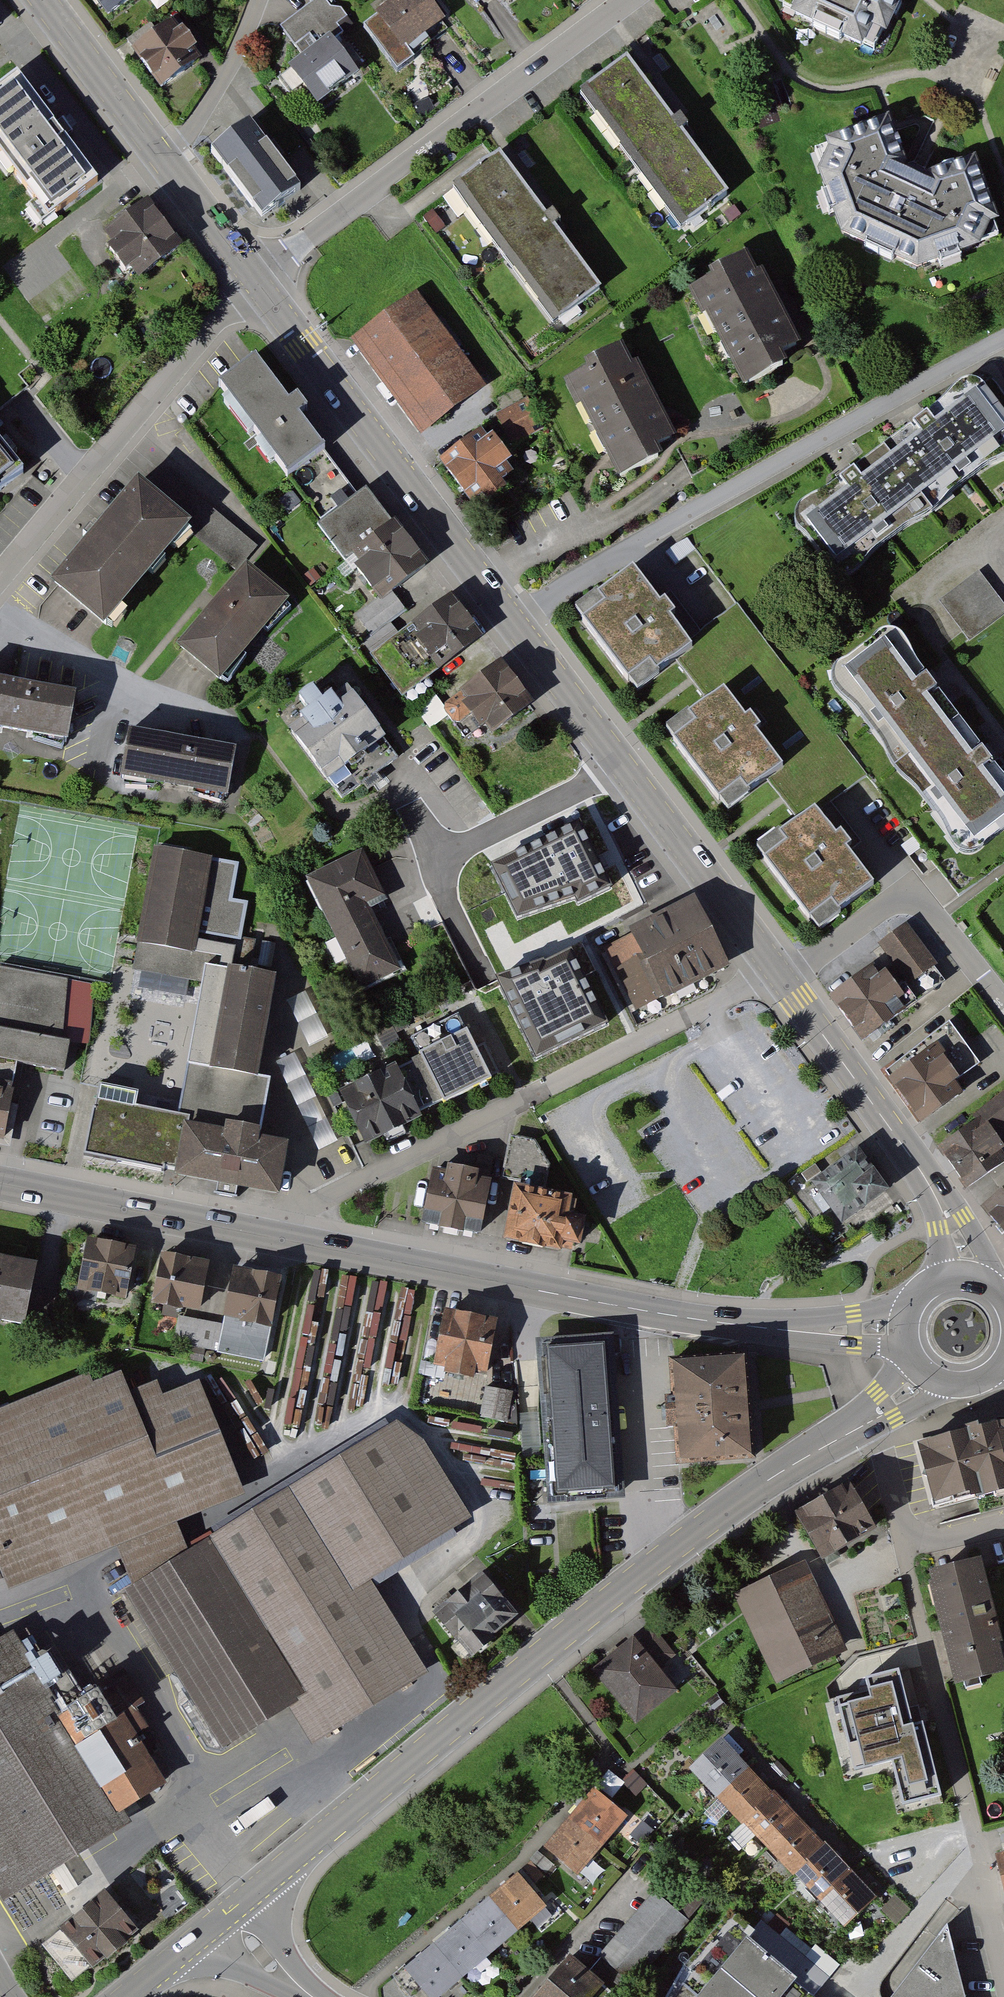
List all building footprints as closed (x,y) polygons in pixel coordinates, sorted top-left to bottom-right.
[(99,15),(121,0),(89,0),(99,15)] [(322,0),(316,0),(278,28),(301,60),(287,69),(316,108),(357,79),(331,44),(346,33),(322,0)] [(374,16),(403,56),(442,27),(422,0),(396,0),(374,16)] [(771,7),(866,54),(892,0),(775,0),(771,7)] [(164,19),(122,46),(147,84),(189,57),(164,19)] [(626,62),(579,97),(681,232),(728,196),(626,62)] [(0,80),(0,167),(40,222),(91,184),(9,74),(0,80)] [(907,180),(882,119),(818,143),(808,171),(830,240),(914,277),(983,254),(994,226),(970,159),(907,180)] [(261,218),(301,189),(252,123),(212,151),(261,218)] [(602,293),(500,157),(453,192),(555,328),(602,293)] [(181,247),(142,196),(99,229),(138,280),(181,247)] [(711,284),(688,295),(702,322),(707,319),(744,392),(787,371),(781,359),(801,349),(780,307),(763,272),(757,275),(748,258),(708,278),(711,284)] [(485,388),(417,297),(353,344),(421,435),(485,388)] [(586,376),(564,387),(579,415),(583,413),(608,462),(618,482),(661,461),(655,451),(677,440),(662,412),(638,364),(632,367),(623,349),(583,369),(586,376)] [(288,407),(255,363),(220,390),(287,477),(322,451),(298,420),(306,413),(296,401),(288,407)] [(964,384),(788,512),(834,575),(1003,451),(1003,438),(964,384)] [(521,396),(485,413),(501,446),(538,429),(521,396)] [(477,428),(428,463),(463,511),(512,476),(477,428)] [(20,475),(0,451),(0,490),(20,475)] [(356,496),(322,451),(287,477),(320,523),(356,496)] [(258,540),(161,462),(142,481),(194,525),(189,530),(239,571),(245,563),(258,540)] [(142,481),(139,478),(52,580),(107,627),(189,530),(194,525),(142,481)] [(427,567),(366,488),(356,496),(320,523),(378,598),(381,602),(393,593),(427,567)] [(290,601),(245,563),(239,571),(176,647),(222,684),(290,601)] [(699,653),(636,564),(573,608),(637,697),(699,653)] [(940,600),(969,640),(1003,615),(1003,602),(982,571),(940,600)] [(407,610),(393,593),(381,602),(378,598),(354,617),(371,638),(407,610)] [(483,639),(449,594),(370,651),(404,697),(483,639)] [(836,668),(964,848),(1003,820),(1003,781),(895,627),(836,668)] [(531,703),(499,660),(443,700),(434,687),(417,699),(433,720),(449,708),(458,721),(475,708),(492,731),(531,703)] [(77,687),(0,675),(0,726),(69,737),(77,687)] [(724,680),(662,725),(724,811),(786,766),(724,680)] [(309,685),(295,694),(308,711),(286,726),(339,799),(394,759),(342,686),(321,701),(309,685)] [(237,750),(129,732),(120,782),(228,801),(237,750)] [(814,797),(750,845),(815,929),(878,881),(814,797)] [(578,906),(613,889),(579,816),(488,862),(519,920),(576,900),(578,906)] [(240,865),(156,850),(134,969),(221,982),(223,969),(241,972),(254,944),(242,942),(248,906),(233,903),(240,865)] [(381,899),(359,855),(303,884),(360,994),(398,974),(364,908),(381,899)] [(690,894),(598,941),(636,1014),(728,967),(690,894)] [(905,925),(878,944),(916,1000),(943,981),(905,925)] [(610,1023),(569,940),(494,977),(536,1060),(610,1023)] [(875,963),(828,996),(861,1044),(908,1011),(875,963)] [(223,969),(221,982),(206,1064),(182,1060),(172,1113),(127,1105),(129,1090),(90,1083),(76,1160),(274,1196),(282,1149),(252,1144),(263,1081),(256,1080),(274,978),(241,972),(223,969)] [(4,1146),(14,1093),(3,1091),(9,1056),(57,1064),(71,987),(0,975),(0,1146),(4,1146)] [(290,995),(310,1041),(329,1033),(309,987),(290,995)] [(415,1059),(404,1065),(426,1107),(440,1100),(443,1106),(489,1083),(457,1020),(408,1045),(415,1059)] [(933,1047),(886,1078),(919,1127),(965,1096),(933,1047)] [(320,1147),(337,1140),(300,1054),(283,1062),(320,1147)] [(398,1061),(334,1095),(362,1149),(425,1115),(398,1061)] [(993,1137),(1003,1130),(1003,1092),(976,1111),(986,1126),(993,1137)] [(986,1126),(946,1152),(969,1186),(1003,1163),(1003,1153),(993,1137),(986,1126)] [(495,1190),(503,1192),(492,1242),(556,1256),(558,1248),(575,1252),(583,1218),(567,1215),(570,1199),(545,1194),(551,1165),(537,1138),(508,1132),(495,1190)] [(889,1187),(858,1142),(810,1175),(842,1220),(889,1187)] [(482,1178),(424,1168),(413,1227),(471,1237),(482,1178)] [(980,1208),(1003,1239),(1003,1189),(980,1208)] [(127,1251),(79,1242),(69,1295),(117,1304),(127,1251)] [(202,1263),(154,1254),(143,1307),(191,1316),(202,1263)] [(17,1329),(31,1266),(0,1259),(0,1325),(17,1329)] [(418,1289),(339,1273),(339,1274),(314,1269),(291,1385),(275,1381),(268,1418),(323,1429),(329,1400),(361,1406),(368,1370),(384,1373),(393,1329),(409,1332),(418,1289)] [(276,1280),(227,1271),(217,1322),(267,1331),(276,1280)] [(488,1323),(441,1312),(429,1364),(476,1375),(488,1323)] [(609,1412),(604,1336),(533,1341),(544,1503),(615,1498),(609,1412)] [(751,1458),(744,1357),(675,1362),(678,1411),(682,1462),(751,1458)] [(0,1410),(0,1582),(5,1593),(112,1547),(170,1522),(236,1494),(193,1386),(156,1399),(146,1375),(96,1393),(89,1374),(0,1410)] [(488,1386),(482,1414),(512,1419),(517,1391),(488,1386)] [(391,1419),(296,1479),(365,1586),(467,1519),(421,1437),(391,1419)] [(993,1425),(912,1446),(925,1504),(1003,1488),(1003,1424),(993,1425)] [(296,1479),(204,1537),(302,1695),(284,1707),(308,1748),(423,1676),(365,1586),(296,1479)] [(874,1540),(852,1498),(799,1524),(821,1567),(874,1540)] [(182,1551),(170,1522),(112,1547),(128,1585),(182,1551)] [(302,1695),(204,1537),(182,1551),(128,1585),(119,1590),(221,1750),(284,1707),(302,1695)] [(840,1656),(800,1566),(733,1595),(773,1686),(840,1656)] [(984,1566),(933,1578),(959,1688),(1003,1677),(1003,1649),(984,1566)] [(512,1618),(481,1579),(429,1620),(461,1659),(512,1618)] [(672,1658),(648,1628),(590,1675),(630,1725),(669,1694),(652,1673),(672,1658)] [(9,1633),(0,1639),(0,1901),(0,1902),(124,1827),(116,1813),(54,1708),(9,1633)] [(121,1670),(54,1708),(116,1813),(170,1778),(128,1711),(141,1703),(121,1670)] [(873,1709),(849,1715),(864,1780),(893,1773),(903,1813),(940,1804),(923,1732),(913,1734),(899,1673),(866,1681),(873,1709)] [(723,1738),(688,1771),(843,1933),(878,1900),(723,1738)] [(621,1818),(590,1794),(543,1851),(574,1876),(621,1818)] [(514,1878),(403,1971),(425,1996),(436,1996),(541,1909),(514,1878)] [(136,1935),(102,1895),(42,1943),(74,1985),(136,1935)] [(687,1923),(653,1895),(601,1957),(635,1985),(687,1923)] [(753,1932),(767,1946),(768,1946),(814,1993),(839,1968),(793,1922),(781,1934),(767,1919),(753,1932)] [(948,1932),(901,1996),(965,1996),(948,1932)] [(798,1986),(748,1945),(705,1996),(789,1996),(798,1986)] [(571,1962),(541,1996),(602,1996),(606,1992),(571,1962)] [(684,1989),(679,1996),(693,1996),(684,1989)]
